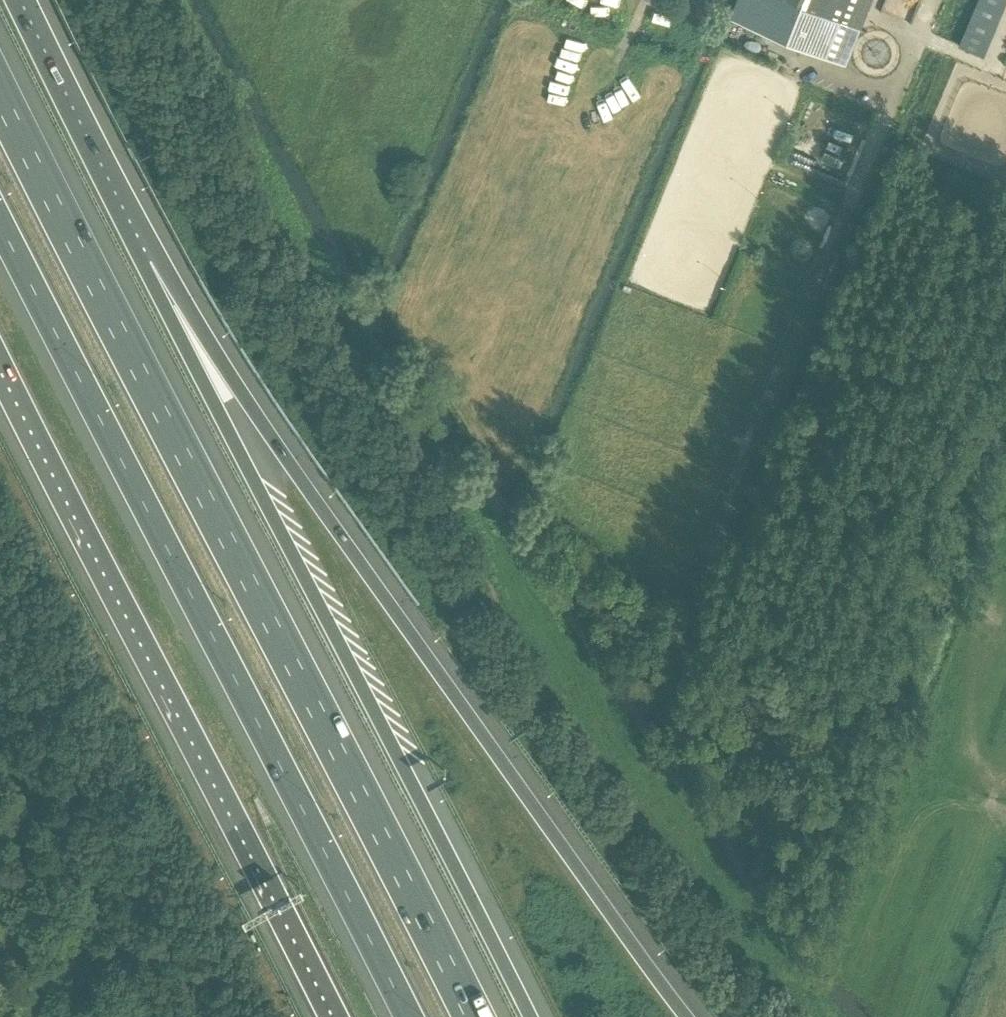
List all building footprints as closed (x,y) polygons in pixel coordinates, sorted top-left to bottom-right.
[(729,17),(846,64),(871,0),(736,0),(729,17)] [(976,3),(1001,13),(1005,1),(1005,0),(977,0),(976,3)]
